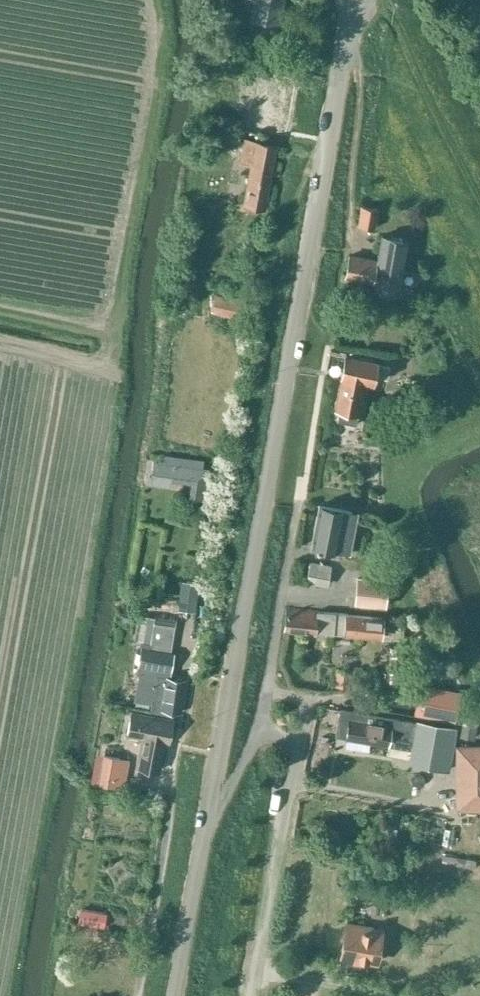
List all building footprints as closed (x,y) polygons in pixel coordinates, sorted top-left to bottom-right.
[(239,115),(281,123),(290,73),(284,72),(281,64),(267,68),(264,60),(234,69),(238,77),(226,80),(233,112),(239,110),(239,115)] [(238,142),(239,134),(219,131),(218,139),(238,142)] [(248,173),(270,177),(276,145),(243,139),(239,163),(250,164),(248,173)] [(264,208),(270,177),(248,173),(242,205),(264,208)] [(377,207),(370,207),(362,206),(358,227),(375,228),(377,207)] [(397,290),(406,239),(382,235),(377,260),(349,256),(345,277),(374,282),(373,286),(397,290)] [(237,319),(239,310),(241,300),(215,295),(210,312),(237,319)] [(376,362),(345,357),(335,410),(339,411),(337,420),(356,424),(363,384),(373,385),(374,375),(387,377),(390,364),(376,362)] [(174,463),(171,481),(191,484),(189,498),(205,500),(210,469),(174,463)] [(311,548),(336,552),(349,554),(353,533),(348,532),(351,511),(320,505),(318,515),(311,548)] [(327,587),(329,577),(331,566),(310,563),(306,583),(327,587)] [(354,604),(385,607),(387,580),(356,577),(354,604)] [(346,614),(335,613),(317,612),(317,613),(287,612),(286,630),(316,631),(316,633),(334,634),(343,635),(343,636),(382,639),(383,617),(346,615),(346,614)] [(138,636),(137,642),(150,644),(153,624),(174,627),(175,625),(175,620),(155,617),(155,618),(142,616),(141,625),(139,625),(138,636)] [(172,662),(173,655),(141,649),(136,674),(156,677),(149,714),(172,718),(173,712),(180,713),(185,681),(169,678),(172,662)] [(349,670),(346,670),(337,669),(334,685),(347,685),(349,670)] [(414,716),(454,723),(460,691),(419,685),(414,716)] [(387,705),(402,704),(401,693),(386,694),(387,705)] [(172,718),(149,714),(131,710),(125,735),(142,738),(137,766),(160,770),(165,742),(168,742),(172,718)] [(341,710),(336,737),(345,738),(345,740),(389,746),(390,739),(391,732),(402,734),(413,736),(410,749),(410,751),(408,764),(428,767),(446,771),(448,762),(454,729),(454,728),(435,724),(415,721),(341,710)] [(464,715),(459,736),(473,739),(478,718),(464,715)] [(455,745),(456,811),(479,811),(479,745),(455,745)] [(129,760),(112,757),(104,755),(100,776),(98,785),(125,790),(129,760)] [(103,928),(104,920),(105,914),(81,909),(79,922),(103,928)] [(346,924),(341,956),(375,961),(380,934),(363,931),(364,927),(346,924)]
